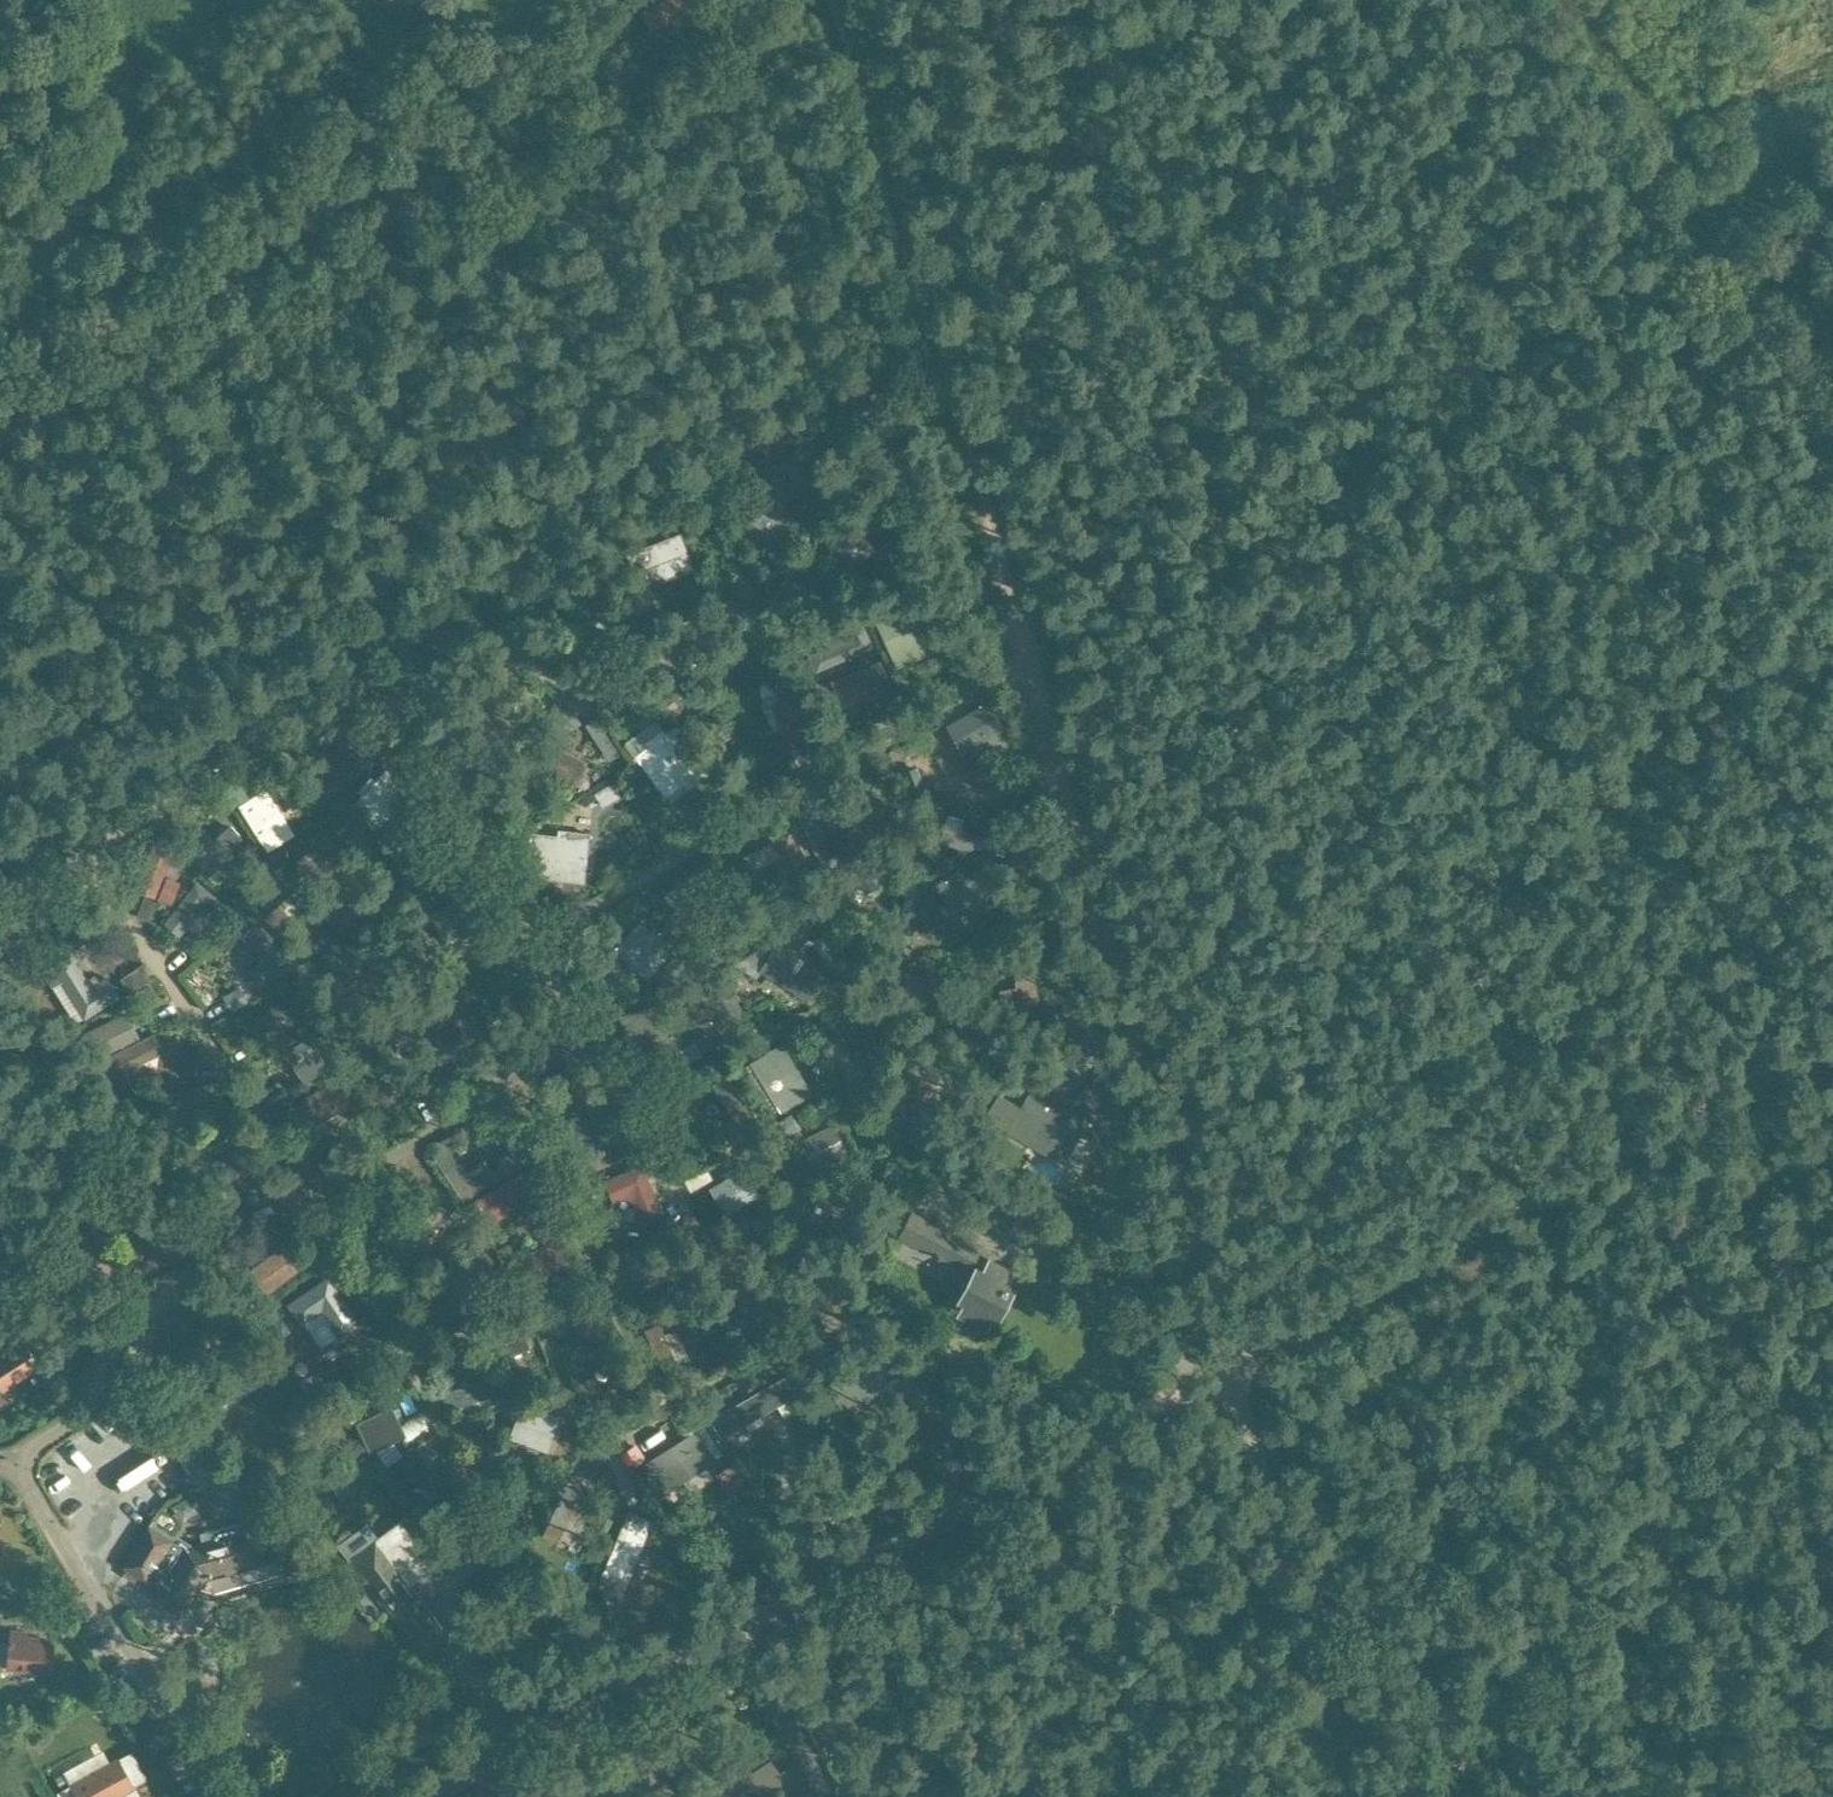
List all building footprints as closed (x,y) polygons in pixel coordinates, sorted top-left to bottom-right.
[(645,10),(654,29),(689,10),(683,0),(664,0),(645,10)] [(840,451),(838,452),(845,465),(855,459),(848,446),(846,448),(844,445),(839,448),(840,451)] [(791,489),(764,478),(743,526),(770,538),(791,489)] [(741,486),(724,493),(730,508),(747,500),(741,486)] [(682,512),(690,537),(708,531),(700,507),(682,512)] [(845,555),(855,567),(892,536),(882,524),(845,555)] [(679,534),(628,553),(640,586),(692,566),(679,534)] [(617,652),(611,599),(595,600),(601,653),(617,652)] [(905,599),(875,612),(899,665),(929,652),(905,599)] [(811,655),(817,669),(871,646),(859,618),(846,624),(852,637),(811,655)] [(881,659),(831,679),(841,706),(891,686),(881,659)] [(815,735),(789,682),(773,690),(778,700),(769,705),(780,728),(790,722),(799,743),(815,735)] [(674,684),(656,698),(670,715),(673,713),(675,716),(690,705),(674,684)] [(569,702),(548,716),(562,736),(582,722),(569,702)] [(990,703),(962,717),(980,752),(1008,738),(990,703)] [(655,719),(626,741),(666,794),(684,780),(689,787),(711,770),(677,726),(666,734),(655,719)] [(530,762),(573,786),(587,761),(567,750),(570,743),(562,739),(561,741),(553,736),(551,741),(543,737),(530,762)] [(311,793),(323,804),(373,755),(361,743),(311,793)] [(904,787),(914,787),(991,792),(992,774),(989,774),(990,761),(942,759),(941,772),(914,771),(905,771),(904,787)] [(389,768),(357,802),(380,823),(412,789),(389,768)] [(237,778),(221,787),(234,808),(250,799),(237,778)] [(617,797),(609,784),(595,792),(602,805),(617,797)] [(867,785),(835,799),(857,846),(888,832),(867,785)] [(267,850),(294,832),(267,789),(240,806),(267,850)] [(591,793),(580,800),(585,806),(595,798),(591,793)] [(896,813),(886,818),(893,832),(907,825),(907,824),(900,811),(896,813)] [(925,842),(996,856),(1000,837),(959,829),(962,817),(948,815),(946,825),(929,821),(925,842)] [(183,846),(204,870),(241,837),(231,826),(210,843),(200,832),(183,846)] [(558,830),(557,836),(533,833),(529,874),(582,880),(586,833),(558,830)] [(800,846),(798,847),(791,831),(773,840),(780,856),(770,862),(768,858),(760,862),(757,856),(743,863),(748,873),(755,886),(807,859),(800,846)] [(905,857),(896,841),(835,876),(845,893),(905,857)] [(154,895),(172,850),(156,843),(138,888),(154,895)] [(938,845),(929,851),(938,865),(947,859),(938,845)] [(687,921),(688,921),(690,923),(700,914),(697,911),(716,893),(718,895),(726,888),(720,882),(723,880),(706,863),(698,871),(695,868),(676,887),(674,886),(664,897),(687,921)] [(996,914),(966,865),(937,884),(953,909),(967,901),(981,923),(996,914)] [(181,934),(200,909),(214,919),(227,902),(213,892),(195,879),(164,922),(181,934)] [(10,883),(0,890),(6,898),(16,891),(10,883)] [(421,890),(402,901),(409,912),(428,901),(421,890)] [(430,915),(445,944),(485,922),(469,893),(430,915)] [(799,901),(777,924),(801,946),(822,923),(814,916),(825,905),(815,896),(805,906),(799,901)] [(267,916),(300,952),(312,941),(279,905),(267,916)] [(374,924),(370,909),(332,919),(336,934),(374,924)] [(640,922),(630,935),(617,950),(649,977),(672,949),(661,939),(640,922)] [(911,927),(897,923),(893,939),(907,943),(911,927)] [(256,924),(244,936),(265,959),(253,970),(264,983),(289,960),(256,924)] [(809,1000),(827,971),(774,938),(756,968),(809,1000)] [(318,956),(347,1016),(368,1006),(339,946),(318,956)] [(523,952),(510,957),(516,971),(529,965),(523,952)] [(69,954),(53,965),(85,1016),(118,995),(107,978),(96,986),(93,980),(87,983),(69,954)] [(700,961),(687,975),(698,984),(710,970),(700,961)] [(728,986),(719,974),(699,988),(708,1000),(704,1002),(714,1015),(717,1013),(722,1020),(741,1007),(737,1001),(741,998),(730,984),(728,986)] [(681,986),(684,995),(623,1015),(632,1043),(687,1025),(686,1022),(705,1016),(700,1001),(701,1001),(694,981),(681,986)] [(148,985),(135,993),(142,1004),(155,996),(148,985)] [(314,1003),(305,988),(256,1016),(264,1031),(314,1003)] [(503,1010),(487,1016),(493,1030),(509,1024),(503,1010)] [(378,1016),(364,1025),(373,1040),(387,1030),(383,1023),(378,1016)] [(747,1047),(732,1021),(722,1027),(737,1053),(747,1047)] [(106,1058),(121,1093),(139,1085),(131,1067),(164,1053),(157,1037),(106,1058)] [(316,1081),(329,1073),(306,1037),(293,1046),(316,1081)] [(782,1044),(752,1063),(780,1109),(811,1090),(782,1044)] [(907,1106),(919,1077),(938,1085),(945,1069),(911,1055),(892,1100),(907,1106)] [(759,1122),(729,1075),(713,1085),(743,1131),(759,1122)] [(302,1098),(317,1124),(354,1101),(338,1076),(302,1098)] [(177,1089),(181,1107),(221,1098),(217,1080),(177,1089)] [(1022,1106),(1001,1093),(985,1119),(1062,1165),(1070,1150),(1093,1113),(1037,1080),(1022,1106)] [(792,1116),(781,1124),(791,1138),(803,1130),(792,1116)] [(594,1120),(558,1130),(567,1160),(603,1150),(594,1120)] [(799,1141),(814,1169),(847,1152),(832,1124),(799,1141)] [(430,1149),(463,1200),(496,1179),(484,1162),(468,1173),(445,1139),(430,1149)] [(192,1149),(190,1167),(208,1169),(210,1151),(192,1149)] [(225,1150),(222,1183),(238,1184),(238,1181),(266,1183),(268,1154),(225,1150)] [(642,1164),(607,1179),(615,1197),(631,1190),(642,1216),(646,1214),(647,1216),(649,1217),(657,1213),(658,1211),(658,1210),(662,1208),(642,1164)] [(765,1167),(752,1175),(745,1164),(710,1185),(726,1213),(762,1192),(775,1184),(765,1167)] [(536,1195),(521,1170),(476,1197),(490,1222),(536,1195)] [(591,1183),(577,1189),(587,1212),(601,1205),(591,1183)] [(759,1203),(770,1232),(806,1218),(795,1189),(759,1203)] [(392,1242),(407,1254),(445,1207),(430,1195),(392,1242)] [(459,1203),(449,1215),(460,1224),(470,1212),(459,1203)] [(966,1297),(972,1300),(965,1312),(985,1322),(992,1311),(997,1313),(1011,1286),(1004,1282),(1008,1274),(990,1265),(994,1258),(967,1244),(970,1240),(911,1209),(897,1238),(956,1268),(957,1267),(976,1277),(966,1297)] [(455,1271),(463,1268),(476,1294),(499,1284),(477,1238),(447,1253),(455,1271)] [(557,1238),(509,1259),(520,1285),(568,1264),(557,1238)] [(626,1253),(612,1260),(636,1308),(650,1301),(636,1272),(674,1253),(667,1240),(629,1259),(626,1253)] [(509,1243),(498,1248),(504,1261),(515,1256),(509,1243)] [(247,1273),(264,1297),(298,1271),(281,1248),(247,1273)] [(221,1251),(220,1264),(236,1266),(238,1252),(221,1251)] [(320,1256),(310,1263),(316,1272),(326,1265),(320,1256)] [(329,1275),(288,1305),(302,1325),(322,1312),(340,1337),(361,1324),(329,1275)] [(774,1284),(762,1293),(768,1301),(780,1292),(774,1284)] [(613,1330),(592,1290),(561,1305),(583,1346),(613,1330)] [(542,1295),(526,1301),(529,1310),(546,1303),(542,1295)] [(545,1310),(531,1315),(536,1328),(550,1323),(545,1310)] [(660,1321),(645,1328),(668,1378),(682,1371),(677,1358),(682,1356),(677,1345),(682,1343),(675,1328),(665,1333),(660,1321)] [(519,1324),(489,1337),(498,1360),(529,1348),(519,1324)] [(3,1389),(37,1367),(41,1373),(44,1371),(24,1341),(1,1355),(0,1353),(0,1385),(3,1389)] [(447,1341),(425,1351),(430,1361),(451,1352),(447,1341)] [(877,1350),(826,1385),(845,1412),(896,1376),(877,1350)] [(614,1409),(594,1373),(575,1383),(596,1420),(614,1409)] [(498,1392),(492,1374),(442,1391),(448,1408),(498,1392)] [(714,1418),(724,1435),(792,1395),(783,1378),(714,1418)] [(522,1398),(512,1427),(524,1431),(520,1441),(547,1450),(561,1411),(522,1398)] [(356,1422),(370,1453),(407,1436),(393,1405),(356,1422)] [(648,1462),(662,1484),(666,1491),(684,1480),(690,1490),(712,1478),(705,1466),(716,1460),(711,1453),(697,1431),(648,1462)] [(640,1441),(621,1454),(629,1466),(648,1454),(640,1441)] [(409,1490),(433,1473),(413,1446),(389,1463),(409,1490)] [(348,1466),(328,1478),(342,1500),(361,1488),(348,1466)] [(241,1475),(234,1477),(236,1487),(241,1509),(256,1505),(265,1502),(251,1481),(241,1475)] [(544,1533),(560,1541),(569,1519),(583,1525),(590,1509),(561,1496),(544,1533)] [(162,1510),(155,1520),(152,1518),(149,1522),(148,1522),(121,1564),(160,1589),(155,1596),(181,1613),(206,1575),(206,1574),(207,1577),(212,1575),(211,1573),(256,1562),(251,1543),(267,1539),(261,1517),(259,1518),(256,1505),(241,1509),(244,1519),(200,1531),(203,1541),(193,1544),(175,1532),(181,1522),(162,1510)] [(387,1530),(367,1545),(348,1559),(362,1579),(367,1576),(421,1648),(445,1631),(410,1585),(431,1569),(411,1543),(432,1527),(417,1507),(387,1530)] [(500,1553),(473,1513),(449,1529),(476,1569),(500,1553)] [(621,1522),(603,1569),(620,1576),(638,1529),(621,1522)] [(51,1681),(56,1640),(41,1639),(41,1635),(30,1635),(30,1630),(11,1629),(8,1670),(48,1673),(47,1680),(51,1681)] [(35,1731),(21,1739),(31,1756),(44,1749),(35,1731)] [(4,1749),(2,1760),(18,1762),(20,1751),(4,1749)] [(148,1778),(132,1751),(120,1758),(70,1785),(57,1792),(60,1796),(116,1796),(135,1786),(135,1785),(148,1778)] [(749,1796),(772,1796),(805,1776),(796,1761),(779,1771),(771,1758),(738,1779),(749,1796)] [(792,1796),(818,1796),(810,1785),(792,1796)]
